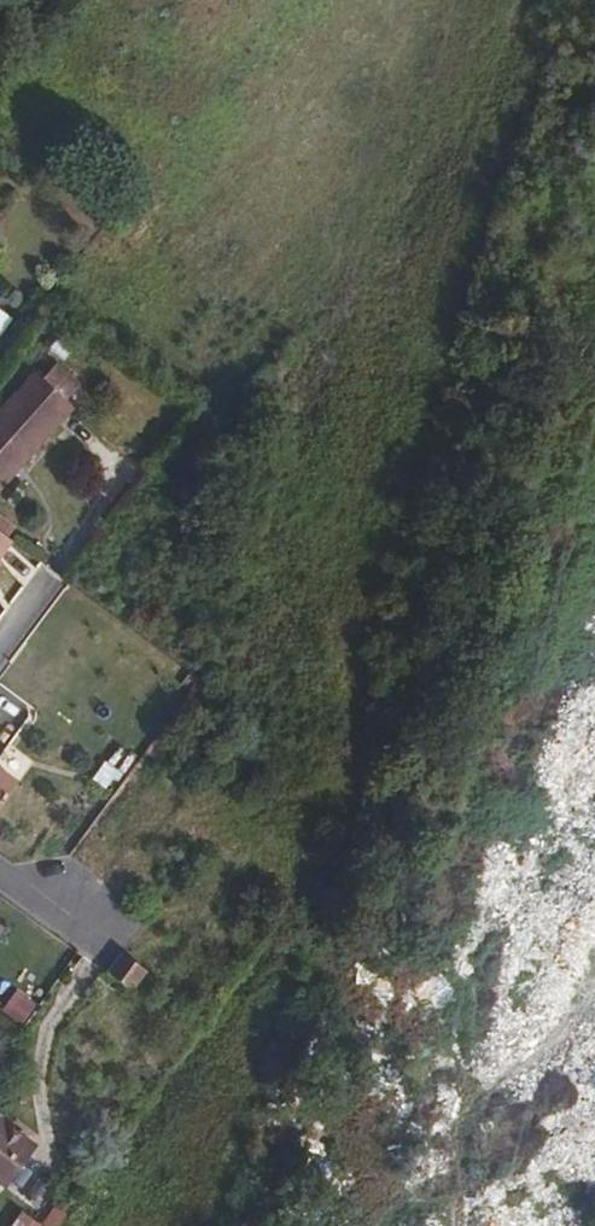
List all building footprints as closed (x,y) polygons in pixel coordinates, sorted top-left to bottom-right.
[(61,361),(46,378),(68,397),(82,381),(61,361)] [(19,469),(15,466),(21,459),(24,463),(76,405),(68,397),(46,378),(37,371),(0,414),(0,491),(19,469)] [(15,466),(19,469),(24,463),(21,459),(15,466)] [(0,532),(0,562),(15,542),(0,532)] [(19,783),(0,768),(0,809),(19,783)] [(125,954),(110,974),(136,992),(150,972),(125,954)] [(13,1200),(48,1151),(0,1120),(0,1191),(13,1200)]
